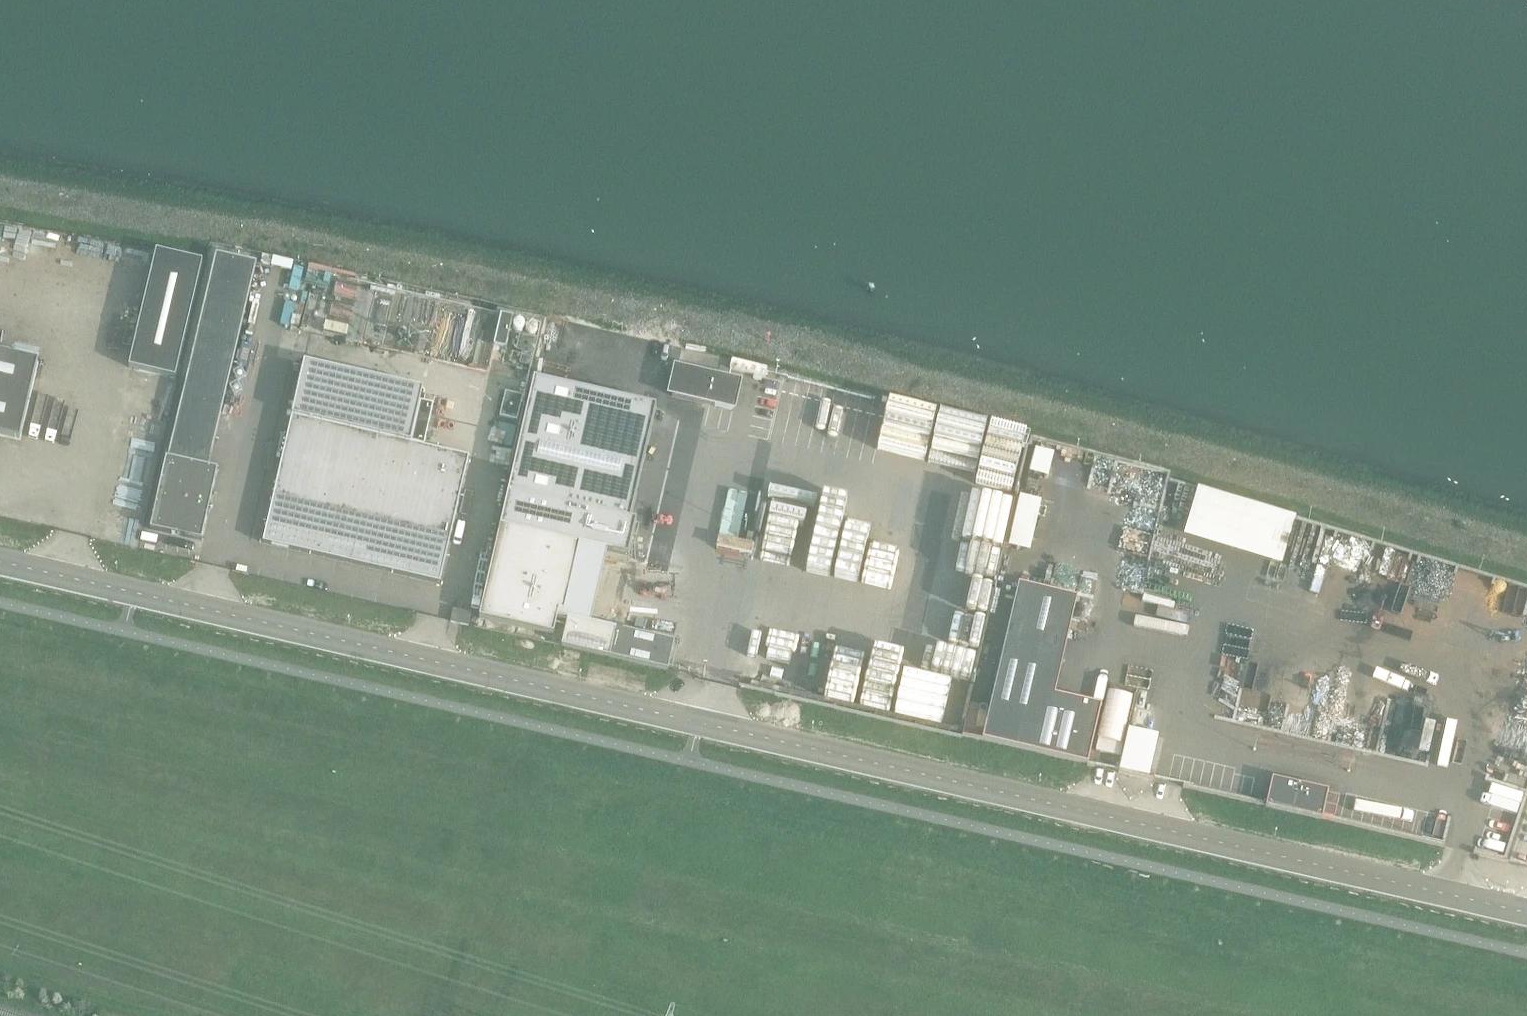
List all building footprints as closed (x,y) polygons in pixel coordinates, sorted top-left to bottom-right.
[(157,251),(128,368),(176,379),(204,262),(157,251)] [(209,467),(257,263),(216,254),(168,458),(209,467)] [(39,362),(0,353),(0,436),(20,441),(39,362)] [(672,396),(731,410),(732,408),(730,408),(736,382),(738,382),(738,380),(679,366),(672,396)] [(292,417),(263,543),(440,585),(469,458),(411,444),(410,444),(293,417),(292,417)] [(218,469),(209,467),(168,458),(166,458),(151,529),(202,541),(218,469)] [(1284,563),(1297,514),(1198,487),(1185,536),(1284,563)] [(1034,549),(1040,498),(1018,496),(1011,547),(1034,549)] [(479,618),(553,635),(559,612),(564,613),(579,545),(500,527),(479,618)] [(1077,555),(1075,578),(1080,578),(1082,563),(1094,565),(1095,558),(1077,555)] [(1019,585),(983,739),(1087,763),(1100,706),(1048,694),(1071,597),(1019,585)] [(568,617),(561,647),(668,671),(675,641),(568,617)] [(1090,762),(1151,774),(1159,732),(1129,726),(1125,746),(1121,745),(1127,717),(1103,712),(1097,743),(1094,742),(1090,762)] [(1266,806),(1266,807),(1322,819),(1322,818),(1323,815),(1325,805),(1337,807),(1339,796),(1327,793),(1328,791),(1272,778),(1267,803),(1266,806)]
